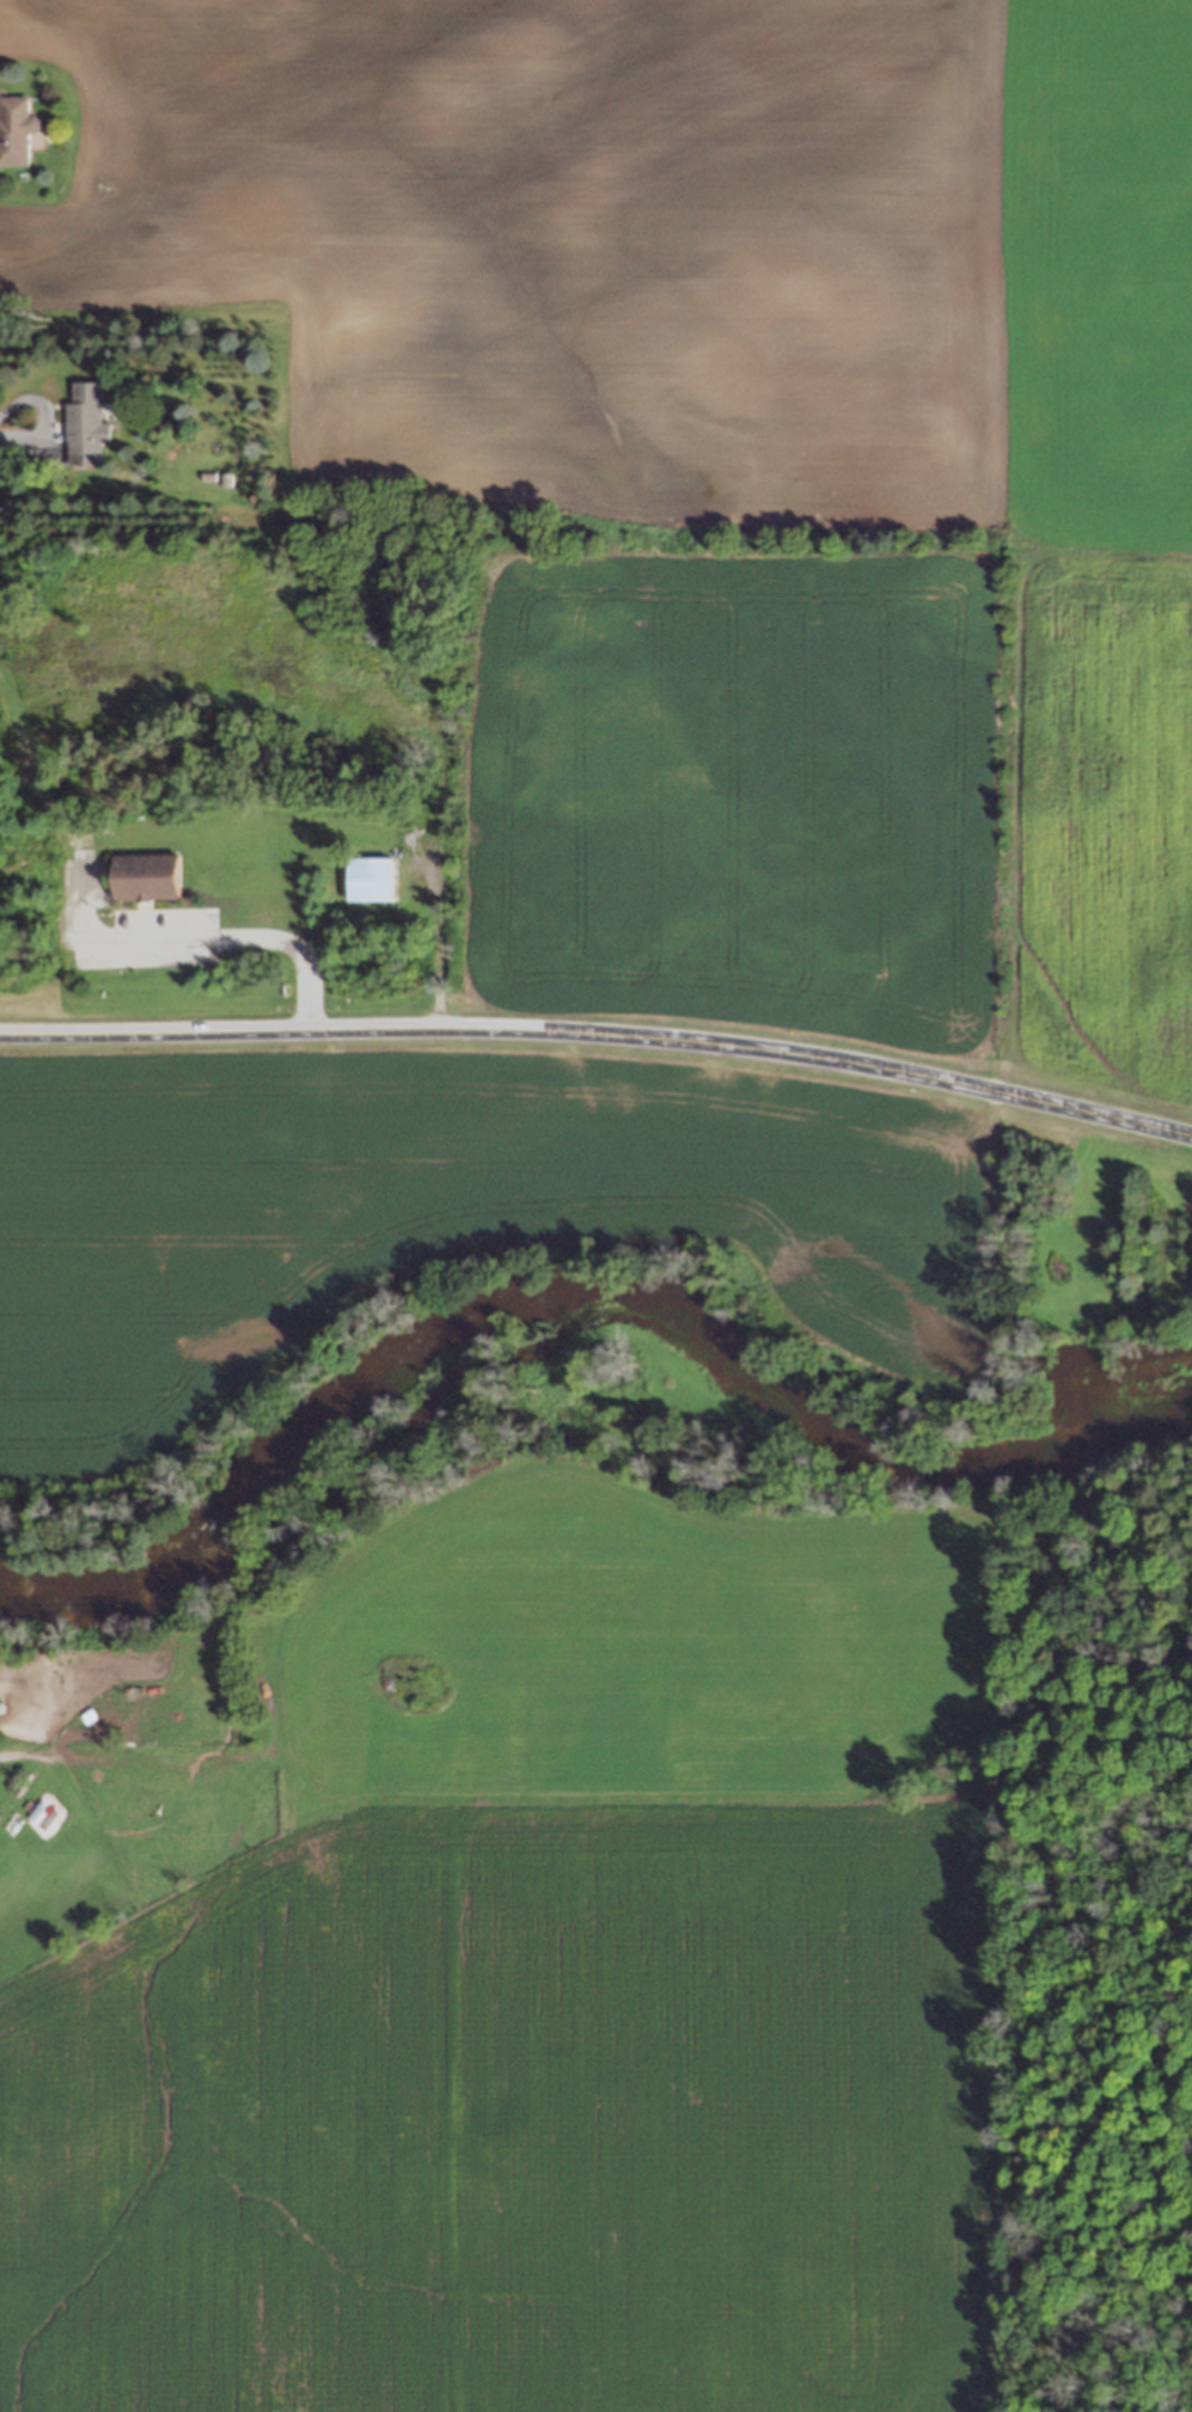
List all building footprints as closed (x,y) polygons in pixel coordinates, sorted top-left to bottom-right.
[(27,165),(27,145),(39,145),(40,116),(26,116),(27,96),(0,96),(0,165),(27,165)] [(66,401),(66,464),(101,464),(101,442),(104,442),(104,381),(72,381),(72,401),(66,401)] [(176,901),(175,854),(107,855),(107,902),(176,901)] [(388,900),(388,856),(345,856),(345,900),(388,900)]
